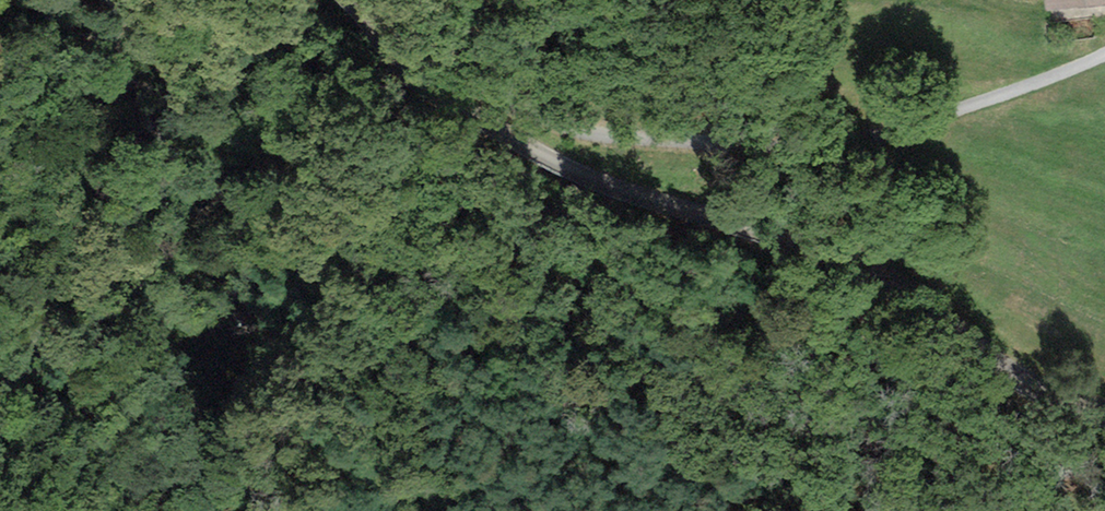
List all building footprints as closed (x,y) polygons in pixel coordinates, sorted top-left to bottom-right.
[(1046,11),(1104,6),(1104,0),(1045,0),(1046,11)]
